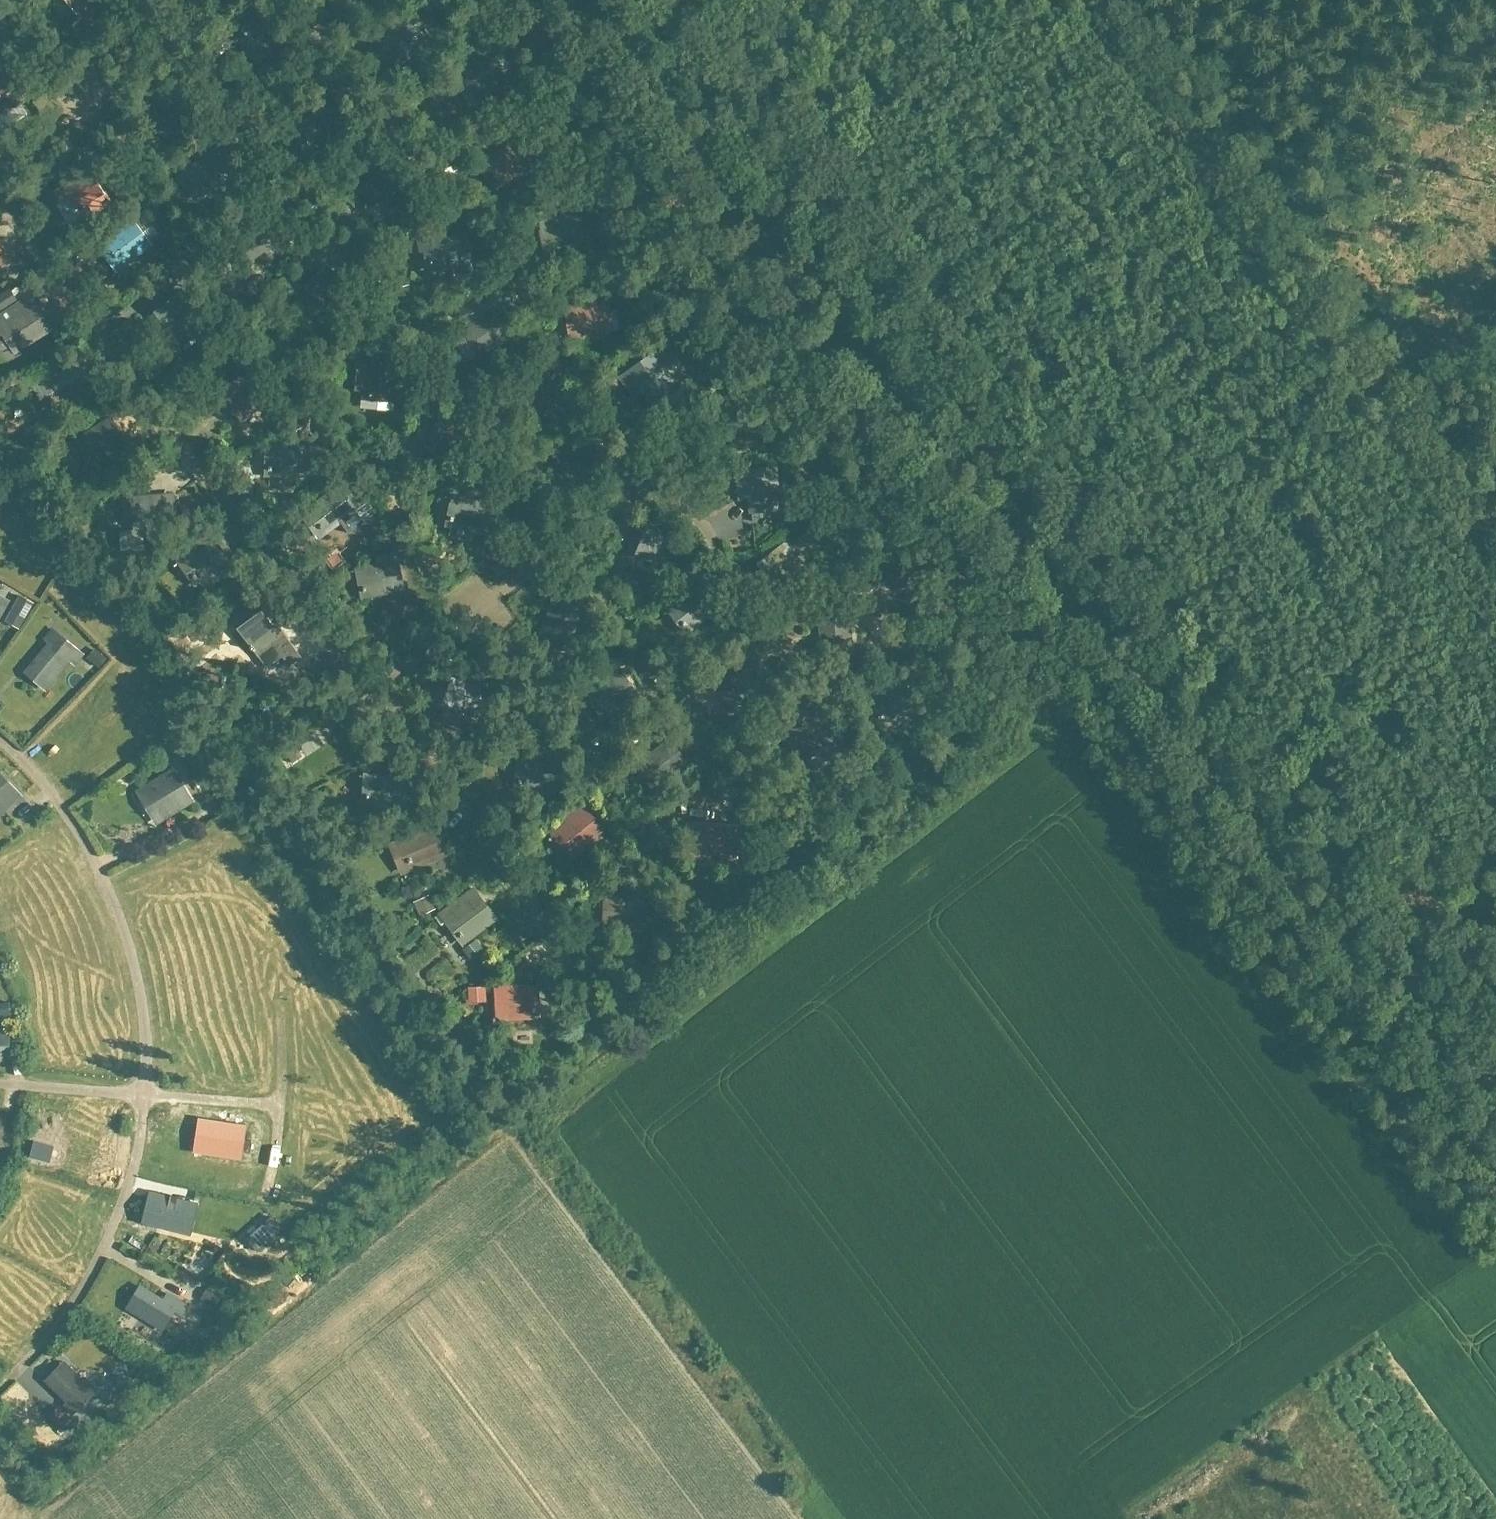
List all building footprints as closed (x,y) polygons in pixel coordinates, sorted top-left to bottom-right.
[(110,10),(102,0),(65,0),(87,28),(110,10)] [(261,50),(272,41),(253,18),(241,29),(243,31),(235,38),(260,68),(270,60),(261,50)] [(384,73),(414,50),(398,29),(368,52),(384,73)] [(28,96),(14,74),(0,82),(0,114),(28,96)] [(174,126),(185,90),(160,82),(149,119),(174,126)] [(112,104),(120,116),(128,110),(120,98),(112,104)] [(495,190),(531,162),(514,140),(484,162),(495,176),(488,182),(495,190)] [(201,195),(232,173),(216,151),(186,174),(201,195)] [(387,215),(408,195),(382,169),(369,181),(363,175),(355,183),(387,215)] [(84,171),(51,192),(58,204),(72,196),(79,207),(85,203),(90,212),(108,201),(103,192),(101,193),(93,179),(90,181),(84,171)] [(118,268),(149,245),(133,224),(102,246),(118,268)] [(545,260),(582,252),(576,226),(539,234),(545,260)] [(432,269),(469,261),(464,235),(426,243),(432,269)] [(10,265),(0,252),(0,273),(10,265)] [(333,312),(352,290),(324,265),(312,279),(306,273),(299,281),(333,312)] [(0,296),(0,310),(16,300),(10,290),(0,296)] [(177,342),(199,324),(177,295),(162,306),(157,299),(148,305),(177,342)] [(49,328),(35,306),(16,318),(10,308),(0,315),(0,322),(17,348),(49,328)] [(569,338),(606,333),(603,307),(565,312),(569,338)] [(480,352),(513,333),(500,310),(467,329),(480,352)] [(651,402),(672,387),(651,356),(619,378),(633,397),(643,390),(651,402)] [(355,365),(353,392),(364,393),(364,395),(391,398),(394,360),(367,358),(367,366),(355,365)] [(51,408),(84,388),(70,366),(37,386),(51,408)] [(542,415),(562,399),(538,369),(518,386),(542,415)] [(241,423),(264,406),(241,376),(227,387),(221,380),(213,387),(241,423)] [(92,463),(124,443),(111,420),(78,440),(92,463)] [(421,465),(452,442),(437,421),(406,443),(421,465)] [(594,475),(598,449),(561,442),(557,468),(594,475)] [(307,475),(307,449),(269,448),(269,475),(307,475)] [(750,508),(776,506),(773,468),(735,471),(738,502),(749,501),(750,508)] [(339,488),(308,511),(324,532),(338,522),(347,534),(363,522),(354,510),(339,488)] [(137,527),(175,523),(173,497),(135,501),(137,527)] [(487,533),(493,507),(456,499),(450,525),(451,525),(449,535),(469,539),(471,529),(487,533)] [(670,569),(681,542),(646,528),(639,544),(631,541),(627,551),(670,569)] [(200,539),(173,558),(177,565),(182,562),(204,593),(224,579),(216,568),(227,560),(212,539),(204,544),(200,539)] [(766,593),(803,565),(786,542),(756,564),(767,579),(760,584),(766,593)] [(365,596),(402,589),(395,553),(377,557),(378,567),(360,570),(365,596)] [(687,629),(717,606),(701,585),(671,608),(687,629)] [(567,646),(580,610),(555,601),(542,637),(567,646)] [(822,645),(849,641),(843,603),(817,607),(822,645)] [(250,619),(237,629),(259,659),(266,668),(281,657),(287,666),(300,657),(287,639),(278,627),(274,630),(260,611),(256,614),(250,619)] [(29,668),(37,676),(49,685),(68,661),(73,665),(81,656),(51,632),(44,641),(48,645),(29,668)] [(750,650),(720,673),(725,680),(734,673),(744,688),(766,671),(750,650)] [(604,715),(635,693),(619,672),(612,677),(608,671),(593,682),(597,688),(589,694),(604,715)] [(901,695),(913,694),(910,675),(872,680),(878,718),(904,714),(901,695)] [(475,719),(486,692),(451,678),(444,695),(436,692),(432,702),(475,719)] [(799,712),(781,725),(804,755),(825,739),(833,733),(821,717),(813,723),(802,709),(799,712)] [(655,786),(686,763),(670,742),(639,765),(655,786)] [(543,756),(542,764),(522,762),(519,788),(557,792),(561,758),(543,756)] [(191,803),(172,772),(142,790),(161,821),(191,803)] [(19,797),(0,777),(0,815),(19,797)] [(404,806),(406,780),(368,777),(366,803),(404,806)] [(572,854),(602,831),(586,810),(556,833),(572,854)] [(730,856),(731,829),(693,828),(692,854),(730,856)] [(410,867),(446,853),(436,829),(390,847),(394,857),(405,853),(407,860),(406,860),(408,864),(409,864),(410,867)] [(472,889),(434,918),(440,926),(448,920),(450,923),(448,924),(459,938),(461,937),(463,940),(493,918),(472,889)] [(640,926),(640,900),(602,899),(602,925),(640,926)] [(495,1018),(533,1016),(532,990),(494,992),(495,1018)] [(246,1125),(198,1114),(190,1145),(239,1156),(246,1125)] [(29,1158),(49,1163),(53,1147),(33,1142),(29,1158)] [(196,1206),(147,1193),(139,1225),(187,1238),(196,1206)] [(162,1303),(139,1289),(127,1309),(161,1330),(172,1313),(179,1317),(185,1307),(166,1296),(162,1303)] [(84,1385),(63,1364),(45,1382),(66,1403),(63,1407),(71,1416),(97,1390),(88,1381),(84,1385)]
